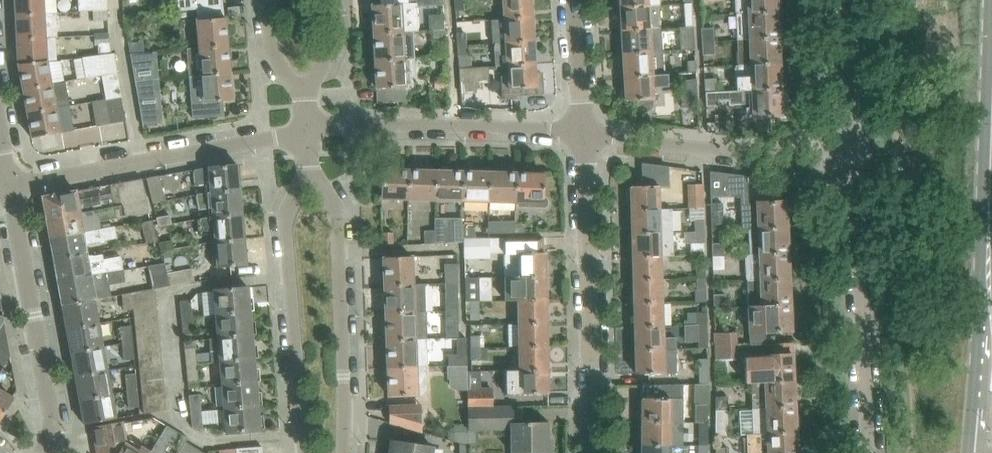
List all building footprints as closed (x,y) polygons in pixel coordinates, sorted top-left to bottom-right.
[(15,15),(52,13),(57,12),(56,0),(15,0),(15,15)] [(107,10),(107,0),(80,0),(81,11),(92,10),(106,10),(107,10)] [(195,7),(221,5),(221,0),(177,0),(178,9),(195,7)] [(442,0),(408,0),(408,3),(372,5),(373,33),(412,31),(418,30),(417,6),(442,4),(442,0)] [(464,0),(454,0),(455,12),(465,12),(464,0)] [(504,19),(532,18),(531,0),(502,0),(504,19)] [(777,12),(777,0),(733,0),(733,14),(777,12)] [(694,16),(694,2),(683,3),(684,16),(694,16)] [(660,4),(620,7),(621,30),(661,28),(660,4)] [(223,18),(221,5),(195,7),(199,47),(228,44),(225,17),(223,18)] [(108,18),(107,10),(92,10),(92,20),(108,19),(108,18)] [(133,12),(123,14),(125,27),(136,25),(133,12)] [(734,40),(749,39),(778,38),(777,12),(733,14),(734,40)] [(52,13),(15,15),(17,39),(53,37),(52,13)] [(504,19),(492,20),(493,43),(496,43),(497,43),(533,41),(532,18),(504,19)] [(679,27),(680,37),(696,36),(695,26),(685,26),(679,27)] [(661,28),(621,30),(623,53),(663,51),(662,28),(661,28)] [(431,40),(444,40),(443,29),(431,30),(431,40)] [(703,41),(716,41),(715,29),(703,30),(703,41)] [(373,33),(375,61),(414,58),(412,31),(373,33)] [(457,34),(458,45),(466,44),(465,33),(457,34)] [(94,46),(108,45),(107,34),(93,35),(94,46)] [(17,39),(18,65),(47,60),(56,59),(55,37),(53,37),(17,39)] [(736,65),(779,64),(778,38),(749,39),(734,40),(736,65)] [(496,44),(495,48),(496,66),(501,66),(535,64),(533,41),(497,43),(496,44)] [(717,51),(716,41),(703,41),(704,52),(717,51)] [(144,42),(128,43),(130,53),(145,52),(144,42)] [(201,74),(230,71),(228,44),(199,47),(188,47),(190,75),(201,74)] [(466,44),(458,45),(459,68),(471,68),(471,67),(470,57),(466,57),(466,44)] [(663,51),(623,53),(623,54),(618,54),(618,68),(623,68),(624,77),(664,74),(664,64),(663,51)] [(145,52),(130,53),(130,54),(135,81),(155,79),(153,52),(145,52)] [(100,76),(118,74),(114,53),(111,53),(80,57),(84,78),(100,75),(100,76)] [(414,58),(375,61),(375,73),(372,74),(372,84),(376,85),(376,88),(377,88),(377,102),(406,101),(405,86),(405,85),(409,85),(413,83),(415,79),(414,58)] [(18,65),(23,89),(51,84),(47,60),(18,65)] [(698,74),(697,62),(688,62),(689,75),(698,74)] [(503,99),(520,98),(520,95),(543,93),(542,73),(535,73),(535,64),(501,66),(503,99)] [(733,91),(736,91),(781,89),(779,64),(736,65),(732,66),(733,79),(732,79),(733,91)] [(471,68),(459,68),(461,93),(476,92),(475,82),(488,81),(487,67),(487,66),(471,67),(471,68)] [(201,74),(190,75),(193,118),(224,115),(222,100),(232,100),(230,71),(201,74)] [(121,97),(118,74),(100,76),(105,100),(121,97)] [(668,86),(667,74),(664,74),(624,77),(625,87),(621,87),(622,98),(625,98),(625,101),(637,100),(637,104),(638,107),(641,110),(644,112),(648,111),(651,109),(653,106),(653,103),(653,99),(653,87),(668,86)] [(447,88),(447,77),(435,77),(434,87),(447,88)] [(704,79),(705,92),(717,92),(716,78),(706,79),(704,79)] [(155,79),(135,81),(137,92),(157,90),(156,79),(155,79)] [(698,106),(696,79),(680,80),(682,107),(698,106)] [(23,89),(27,113),(56,108),(69,105),(64,81),(51,84),(23,89)] [(781,89),(736,91),(737,104),(752,103),(753,116),(754,116),(755,130),(771,132),(770,115),(782,115),(781,89)] [(718,105),(717,92),(705,92),(706,105),(718,105)] [(124,109),(121,97),(105,100),(92,103),(97,126),(110,124),(126,121),(124,109)] [(31,137),(32,137),(55,133),(60,132),(56,108),(27,113),(31,137)] [(140,111),(142,123),(160,121),(159,109),(140,111)] [(630,188),(627,188),(627,201),(631,200),(631,209),(659,208),(658,186),(669,186),(668,166),(642,163),(642,186),(630,186),(630,188)] [(210,183),(211,192),(240,189),(238,164),(205,167),(194,169),(195,185),(210,183)] [(382,169),(381,198),(408,199),(409,169),(398,169),(382,169)] [(420,169),(409,169),(408,199),(435,200),(436,171),(420,170),(420,169)] [(435,200),(462,200),(463,170),(451,170),(451,171),(436,171),(435,200)] [(463,170),(462,200),(489,201),(490,172),(474,172),(474,171),(463,170)] [(741,175),(710,171),(710,197),(742,196),(741,175)] [(489,201),(516,202),(516,172),(505,172),(490,172),(489,201)] [(516,172),(516,202),(517,202),(517,205),(546,209),(549,207),(550,204),(550,201),(549,198),(547,195),(543,195),(544,174),(528,173),(528,172),(516,172)] [(166,200),(159,175),(146,178),(153,203),(166,200)] [(133,215),(149,212),(142,178),(127,181),(111,185),(112,193),(114,205),(116,218),(133,215)] [(688,184),(687,184),(688,207),(690,207),(703,207),(703,204),(702,184),(688,184)] [(242,214),(240,189),(211,192),(197,195),(198,209),(208,208),(209,217),(213,216),(242,214)] [(76,190),(42,196),(46,217),(95,209),(114,205),(112,193),(77,200),(76,191),(76,190)] [(748,203),(747,203),(748,228),(757,228),(787,227),(786,201),(748,203)] [(723,203),(711,203),(712,231),(724,231),(723,203)] [(95,209),(46,217),(50,239),(84,231),(101,228),(100,221),(116,218),(114,205),(95,209)] [(659,208),(631,209),(632,232),(673,231),(672,209),(659,209),(659,208)] [(157,216),(157,218),(159,225),(171,223),(170,214),(157,216)] [(210,242),(215,241),(244,239),(242,214),(213,216),(209,217),(198,219),(199,233),(210,232),(210,242)] [(159,239),(154,219),(150,220),(142,221),(147,242),(159,239)] [(435,224),(435,230),(435,243),(465,242),(465,237),(463,237),(463,226),(463,219),(447,219),(447,224),(435,224)] [(695,220),(695,231),(704,230),(703,219),(695,219),(695,220)] [(488,222),(489,233),(501,233),(501,222),(488,222)] [(515,225),(515,233),(523,232),(523,224),(515,225)] [(84,231),(50,239),(54,262),(71,259),(70,254),(87,250),(86,243),(117,238),(115,226),(110,227),(101,228),(84,231)] [(463,237),(465,237),(477,237),(476,226),(463,226),(463,237)] [(757,228),(757,254),(788,253),(787,227),(757,228)] [(425,243),(435,243),(435,230),(425,230),(425,243)] [(695,242),(689,242),(689,245),(690,255),(704,254),(704,230),(695,231),(695,242)] [(673,231),(632,232),(632,256),(661,255),(674,255),(673,231)] [(382,245),(393,245),(393,232),(382,232),(382,245)] [(465,237),(465,242),(466,258),(489,258),(489,237),(477,237),(465,237)] [(518,276),(546,275),(545,252),(543,252),(543,237),(505,238),(505,253),(518,252),(518,276)] [(173,239),(159,241),(162,251),(174,248),(173,239)] [(246,264),(244,239),(215,241),(217,266),(246,264)] [(712,243),(712,257),(724,256),(724,243),(712,243)] [(71,259),(54,262),(58,281),(122,269),(120,256),(104,259),(103,252),(96,254),(87,253),(87,250),(70,254),(71,259)] [(746,280),(789,279),(788,253),(757,254),(745,255),(746,269),(746,280)] [(633,279),(661,278),(661,255),(632,256),(633,279)] [(383,257),(384,285),(413,284),(411,256),(383,257)] [(725,269),(724,256),(712,257),(713,269),(725,269)] [(170,285),(167,273),(164,261),(149,264),(152,288),(154,288),(170,285)] [(459,283),(458,261),(445,262),(446,283),(459,283)] [(696,265),(696,277),(705,277),(704,265),(696,265)] [(192,268),(167,273),(170,285),(193,281),(194,281),(192,268)] [(62,305),(94,299),(96,299),(94,286),(124,281),(122,269),(58,281),(62,305)] [(507,300),(518,300),(546,299),(546,275),(518,276),(506,276),(507,300)] [(480,277),(466,277),(466,300),(481,300),(480,277)] [(706,300),(705,277),(696,277),(697,300),(706,300)] [(633,279),(634,302),(662,301),(661,278),(633,279)] [(790,305),(789,279),(746,280),(747,307),(790,305)] [(413,284),(384,285),(385,313),(427,311),(426,283),(413,284)] [(460,293),(459,283),(446,283),(446,293),(460,293)] [(213,290),(215,314),(250,311),(248,287),(213,290)] [(132,303),(156,301),(154,288),(152,288),(131,292),(132,303)] [(133,309),(132,303),(131,292),(121,294),(122,310),(133,309)] [(726,293),(714,294),(714,308),(726,307),(726,293)] [(94,299),(62,305),(66,328),(99,323),(94,299)] [(546,299),(518,300),(518,323),(547,323),(546,299)] [(181,317),(193,316),(192,300),(190,300),(180,301),(181,317)] [(481,300),(466,300),(467,312),(481,312),(481,300)] [(134,315),(157,313),(156,301),(132,303),(133,309),(134,315)] [(634,302),(635,325),(663,325),(662,301),(634,302)] [(747,307),(744,307),(745,332),(749,332),(750,344),(766,343),(765,331),(791,330),(790,305),(747,307)] [(215,314),(218,338),(252,335),(250,311),(215,314)] [(385,313),(386,339),(428,338),(427,311),(385,313)] [(697,311),(697,324),(706,323),(706,311),(697,311)] [(135,327),(158,325),(157,313),(134,315),(134,318),(135,327)] [(181,317),(183,334),(195,333),(193,316),(181,317)] [(4,321),(0,327),(0,363),(4,366),(10,355),(4,321)] [(71,352),(103,347),(99,323),(66,328),(71,352)] [(547,323),(518,323),(518,346),(547,346),(547,323)] [(707,347),(706,323),(697,324),(698,347),(707,347)] [(122,344),(132,342),(131,325),(120,326),(122,344)] [(136,339),(159,337),(158,325),(135,327),(136,339)] [(446,337),(459,336),(459,325),(446,326),(446,337)] [(635,325),(635,349),(676,348),(676,336),(663,336),(663,325),(635,325)] [(738,331),(715,332),(716,345),(738,344),(738,331)] [(211,362),(220,361),(254,358),(252,335),(218,338),(209,339),(211,362)] [(471,335),(472,347),(482,347),(482,335),(471,335)] [(137,351),(160,349),(159,337),(136,339),(137,351)] [(428,338),(386,339),(387,367),(416,366),(425,366),(427,366),(429,366),(428,338)] [(124,359),(134,358),(132,342),(122,344),(124,359)] [(772,355),(743,356),(744,383),(752,383),(765,382),(794,381),(792,354),(792,342),(766,343),(772,355)] [(739,357),(738,344),(716,345),(716,358),(739,357)] [(547,346),(518,346),(519,369),(547,369),(547,346)] [(71,352),(75,376),(108,371),(103,347),(71,352)] [(186,365),(198,363),(196,347),(184,348),(186,365)] [(482,360),(482,347),(472,347),(472,360),(482,360)] [(676,348),(635,349),(636,374),(665,373),(676,373),(676,348)] [(139,363),(162,361),(160,349),(137,351),(139,363)] [(467,353),(451,354),(451,365),(468,365),(467,353)] [(222,385),(256,382),(254,358),(220,361),(222,385)] [(699,384),(708,383),(707,358),(698,358),(699,384)] [(140,375),(163,373),(162,361),(139,363),(140,375)] [(186,365),(188,381),(200,380),(198,363),(186,365)] [(468,365),(450,365),(450,378),(468,378),(468,370),(468,365)] [(428,387),(427,366),(425,366),(416,366),(387,367),(388,395),(421,394),(422,394),(423,394),(423,393),(425,393),(426,392),(427,390),(428,389),(428,387)] [(506,394),(548,393),(547,369),(519,369),(506,369),(506,394)] [(79,399),(112,394),(108,371),(75,376),(79,399)] [(127,391),(137,390),(136,373),(125,374),(127,391)] [(141,388),(164,385),(163,373),(140,375),(141,388)] [(765,382),(752,383),(753,408),(795,406),(794,381),(765,382)] [(222,385),(224,409),(258,406),(256,382),(222,385)] [(642,385),(642,421),(682,422),(683,399),(682,384),(642,385)] [(142,399),(165,397),(164,385),(141,388),(142,399)] [(0,390),(0,418),(13,398),(0,390)] [(129,407),(139,406),(137,390),(127,391),(129,407)] [(116,418),(112,394),(79,399),(84,424),(116,418)] [(191,411),(201,411),(200,394),(189,395),(191,411)] [(468,394),(468,406),(492,406),(492,394),(468,394)] [(715,396),(715,410),(727,409),(727,396),(715,396)] [(142,399),(144,413),(166,409),(165,397),(142,399)] [(421,404),(389,405),(389,422),(422,432),(421,404)] [(694,422),(698,422),(708,423),(708,404),(694,404),(694,422)] [(226,433),(261,430),(258,406),(224,409),(226,433)] [(502,406),(492,406),(468,406),(469,424),(469,429),(503,428),(503,422),(502,406)] [(751,408),(752,434),(796,432),(796,429),(799,428),(799,418),(795,418),(795,406),(753,408),(751,408)] [(727,409),(715,410),(715,434),(727,434),(727,409)] [(192,427),(203,429),(201,411),(191,411),(192,427)] [(682,445),(682,422),(642,421),(642,444),(670,444),(670,445),(682,445)] [(551,440),(548,441),(548,422),(503,422),(503,428),(508,428),(508,452),(551,452),(551,440)] [(698,422),(698,445),(708,445),(708,423),(698,422)] [(95,428),(99,451),(99,452),(150,452),(151,451),(123,435),(121,423),(95,428)] [(449,424),(449,439),(468,445),(469,445),(469,429),(469,424),(449,424)] [(150,452),(164,452),(165,450),(169,443),(168,442),(175,430),(167,425),(155,444),(151,451),(150,452)] [(796,432),(752,434),(746,434),(746,452),(797,452),(796,432)] [(468,445),(449,439),(449,440),(459,443),(459,452),(468,452),(468,445)] [(391,452),(430,452),(430,450),(431,450),(432,445),(393,440),(393,441),(394,441),(393,447),(392,447),(391,452)] [(186,442),(179,452),(205,452),(186,442)] [(642,452),(670,452),(670,445),(670,444),(642,444),(642,452)] [(698,445),(698,452),(708,452),(708,445),(698,445)]
